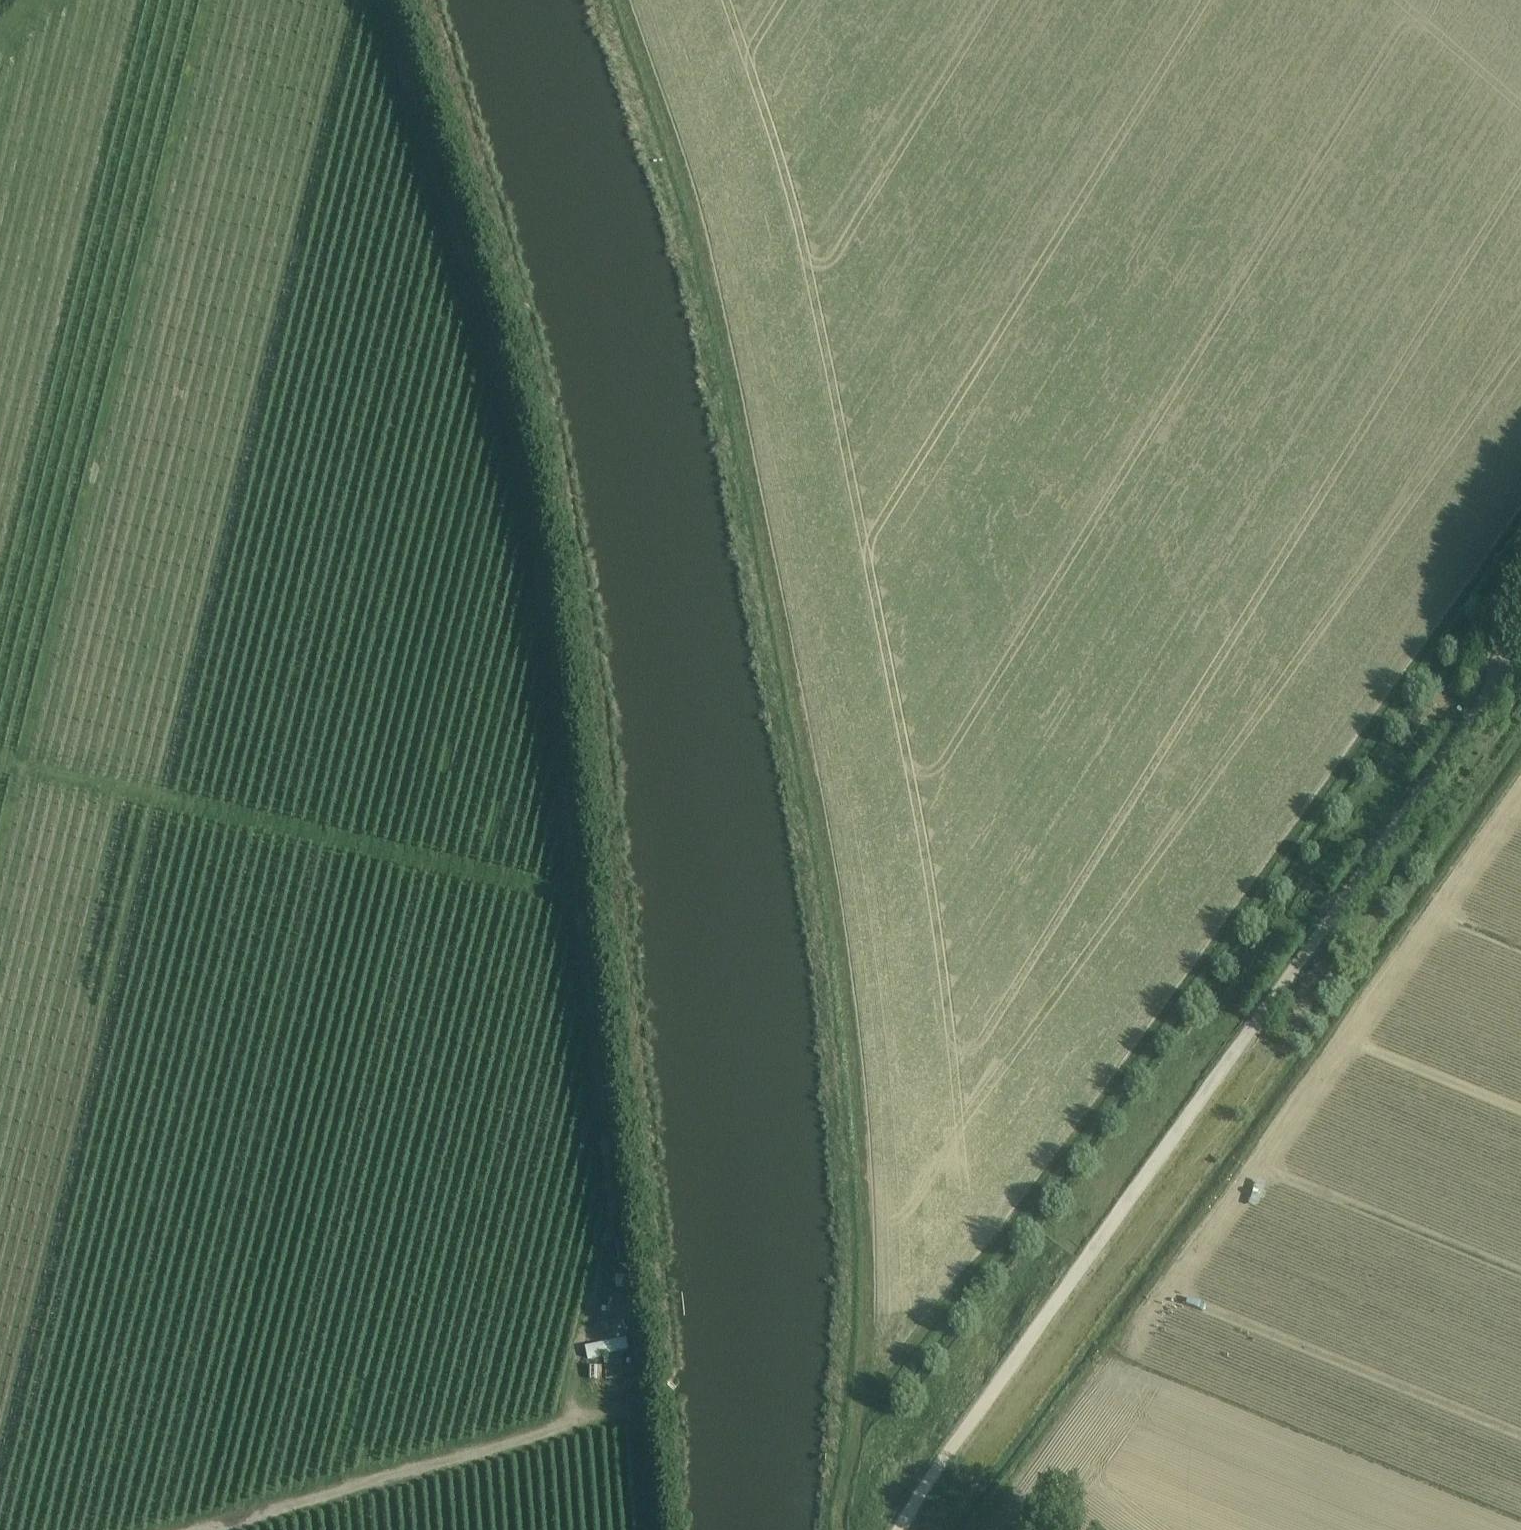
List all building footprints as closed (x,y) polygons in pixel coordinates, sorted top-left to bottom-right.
[(1322,1005),(1331,992),(1324,987),(1315,1000),(1322,1005)] [(615,1371),(602,1371),(603,1393),(615,1392),(615,1371)]
